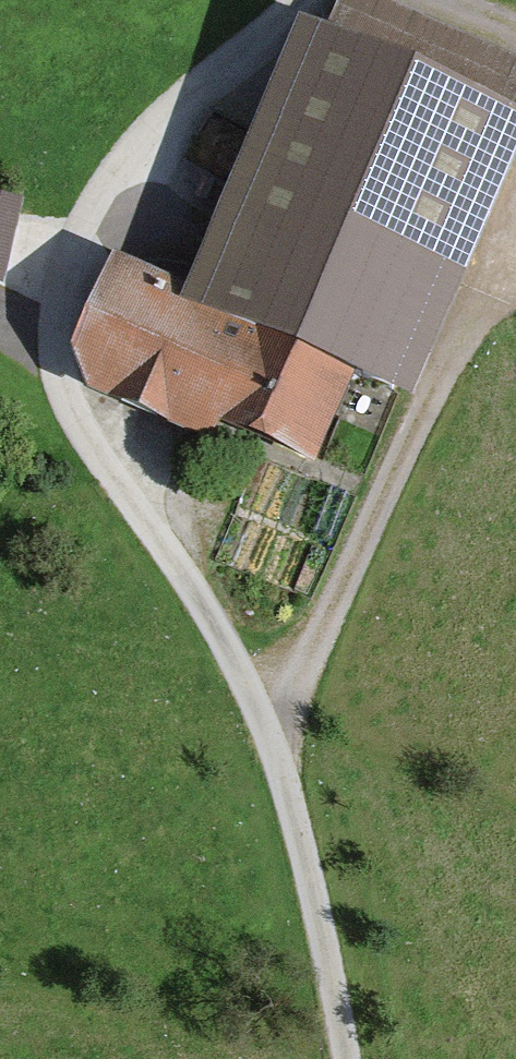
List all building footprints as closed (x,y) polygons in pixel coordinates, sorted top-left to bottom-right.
[(387,395),(512,72),(353,11),(301,146),(280,137),(238,245),(212,235),(183,310),(119,285),(84,300),(64,352),(77,394),(210,445),(217,426),(306,460),(338,376),(387,395)]
